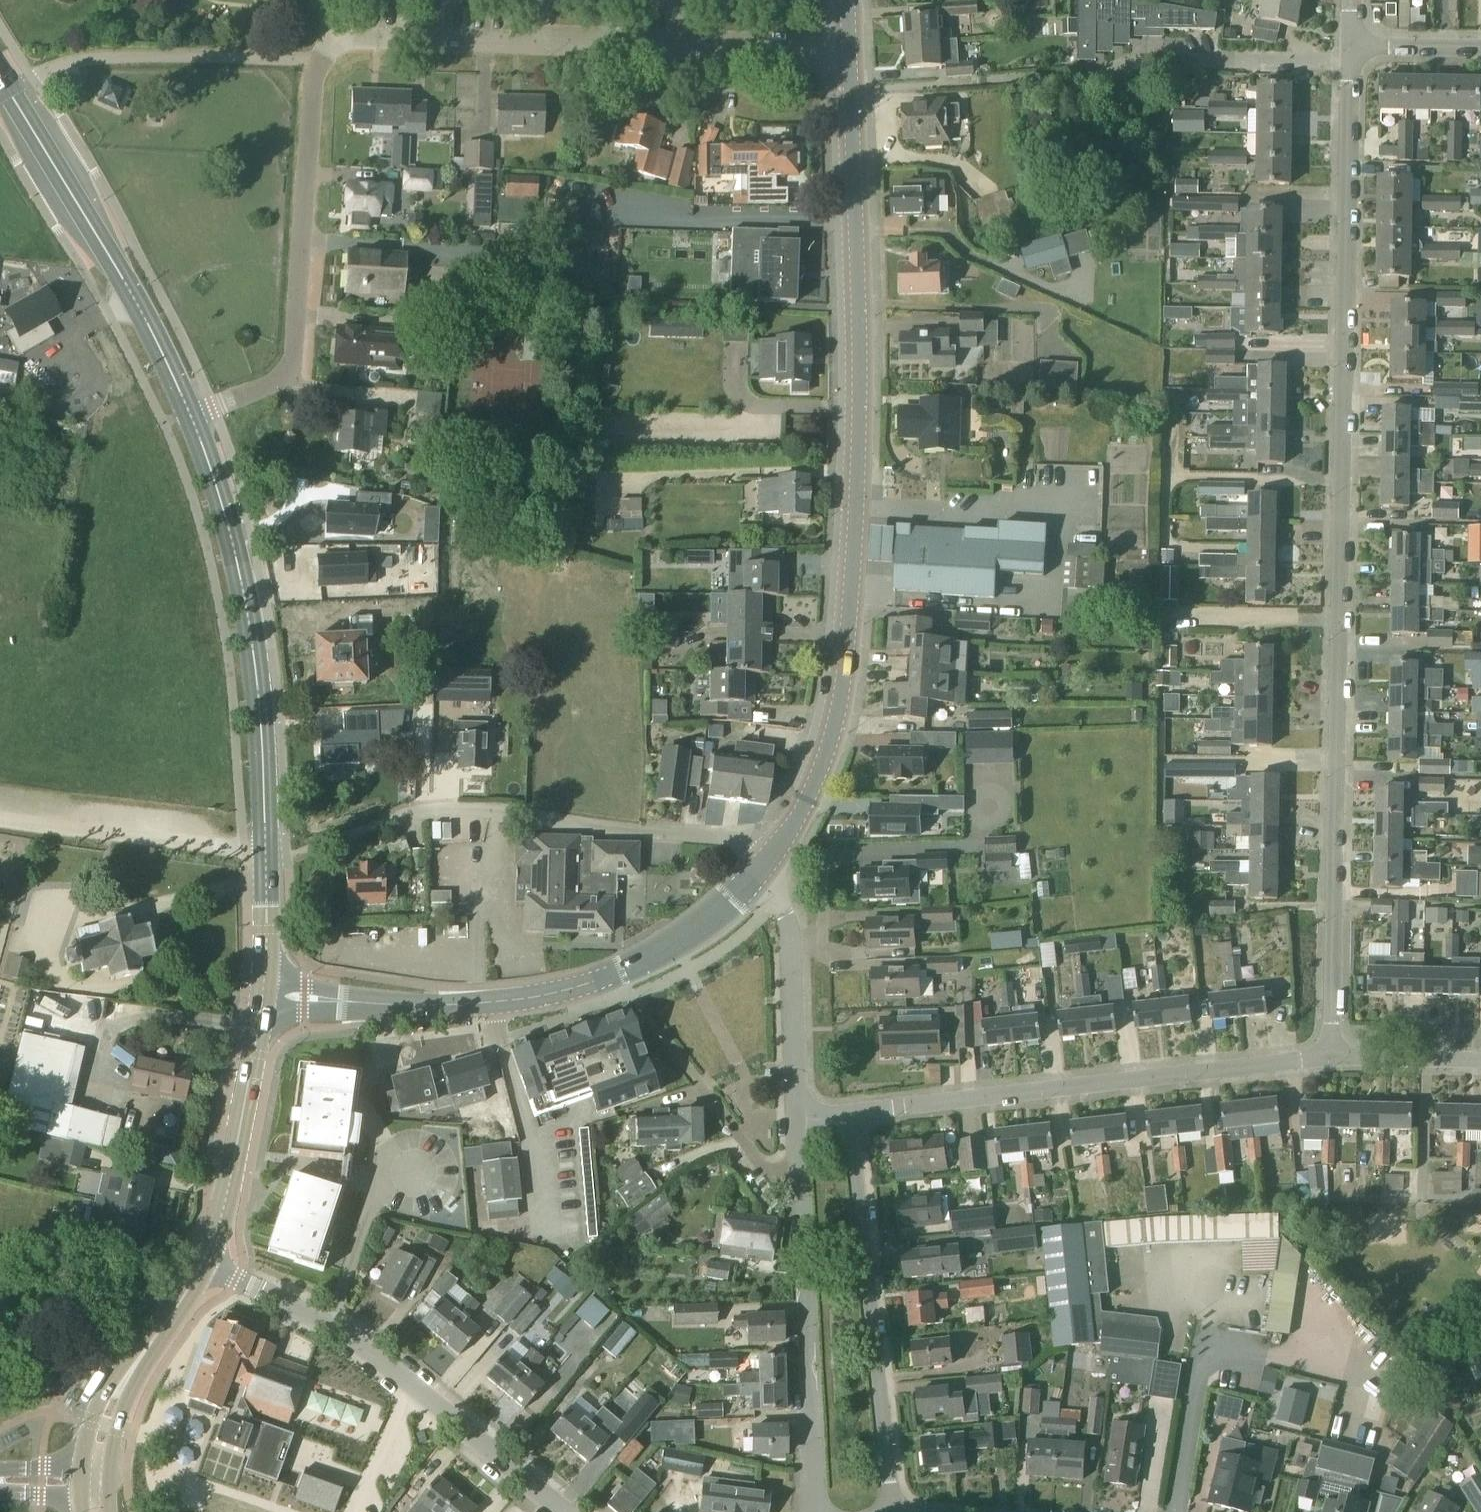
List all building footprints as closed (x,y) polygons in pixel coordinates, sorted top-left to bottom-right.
[(1130,39),(1130,30),(1214,31),(1216,17),(1115,0),(1078,0),(1077,64),(1079,64),(1079,55),(1096,55),(1096,47),(1112,47),(1112,39),(1130,39)] [(1300,3),(1286,0),(1263,0),(1259,22),(1254,21),(1252,30),(1277,35),(1279,25),(1296,28),(1300,3)] [(1434,0),(1417,0),(1416,8),(1434,9),(1434,0)] [(976,4),(968,5),(942,6),(943,19),(968,17),(977,17),(976,4)] [(919,19),(904,20),(906,46),(940,43),(955,43),(955,40),(951,41),(950,31),(939,31),(938,18),(937,7),(918,8),(919,19)] [(1418,18),(1418,11),(1409,11),(1409,28),(1424,28),(1424,18),(1418,18)] [(1076,21),(1061,21),(1062,35),(1077,35),(1076,21)] [(716,46),(732,45),(732,34),(716,35),(716,46)] [(940,43),(906,46),(908,71),(941,69),(940,52),(956,52),(955,43),(940,43)] [(947,79),(973,78),(972,65),(947,67),(947,79)] [(1405,113),(1406,82),(1380,81),(1380,112),(1405,113)] [(105,82),(97,102),(117,111),(126,91),(105,82)] [(1406,82),(1405,113),(1430,114),(1431,82),(1424,82),(1406,82)] [(1431,82),(1430,114),(1455,114),(1456,83),(1431,82)] [(1456,83),(1455,114),(1480,115),(1480,84),(1456,83)] [(1258,112),(1289,112),(1289,88),(1258,87),(1258,112)] [(408,96),(353,94),(352,126),(406,128),(406,133),(423,134),(424,106),(408,105),(408,96)] [(542,137),(542,99),(499,99),(498,136),(542,137)] [(916,108),(903,109),(905,142),(917,141),(918,146),(923,146),(923,150),(942,149),(942,145),(948,144),(947,123),(959,122),(959,107),(946,108),(946,106),(937,107),(937,102),(915,103),(916,108)] [(1226,118),(1227,105),(1207,105),(1207,118),(1226,118)] [(1227,105),(1226,118),(1246,118),(1246,105),(1227,105)] [(1175,111),(1174,132),(1204,132),(1204,111),(1175,111)] [(1257,137),(1289,137),(1289,112),(1258,112),(1257,137)] [(612,146),(637,152),(631,173),(665,182),(671,156),(657,152),(661,136),(656,134),(658,126),(629,119),(626,130),(617,127),(612,146)] [(1399,124),(1398,143),(1411,144),(1411,124),(1399,124)] [(1448,126),(1448,145),(1461,145),(1461,126),(1448,126)] [(1289,137),(1257,137),(1257,162),(1288,162),(1289,137)] [(390,168),(397,168),(407,169),(409,139),(391,138),(390,168)] [(1411,144),(1398,143),(1398,162),(1411,163),(1411,144)] [(1461,145),(1448,145),(1448,164),(1460,164),(1461,145)] [(464,147),(463,166),(487,167),(487,148),(464,147)] [(732,177),(731,207),(746,206),(786,205),(786,191),(774,191),(774,177),(795,176),(795,173),(798,171),(798,164),(795,162),(795,149),(776,149),(776,147),(708,148),(709,177),(732,177)] [(686,176),(692,152),(675,148),(666,187),(685,192),(689,177),(686,176)] [(708,148),(697,149),(696,149),(696,178),(709,177),(708,148)] [(1207,167),(1226,167),(1226,154),(1207,154),(1207,167)] [(1226,154),(1226,167),(1245,167),(1245,154),(1226,154)] [(1288,162),(1257,162),(1257,186),(1288,187),(1288,162)] [(429,191),(429,174),(404,173),(404,190),(429,191)] [(472,190),(489,190),(490,177),(473,177),(472,190)] [(505,180),(505,200),(537,201),(537,181),(505,180)] [(1378,180),(1378,205),(1409,205),(1410,180),(1378,180)] [(1197,196),(1197,184),(1174,183),(1174,195),(1197,196)] [(391,190),(347,186),(345,217),(377,219),(377,208),(389,209),(391,190)] [(923,192),(892,193),(892,220),(924,219),(924,218),(936,218),(935,193),(923,193),(923,192)] [(1005,194),(975,204),(984,230),(1013,220),(1005,194)] [(1472,194),(1471,208),(1480,208),(1480,194),(1472,194)] [(705,198),(693,198),(693,207),(705,207),(705,198)] [(1422,212),(1442,213),(1442,200),(1422,199),(1422,212)] [(1442,200),(1442,213),(1459,213),(1460,201),(1442,200)] [(1199,201),(1199,214),(1212,215),(1236,215),(1236,202),(1212,201),(1199,201)] [(1378,229),(1409,230),(1409,205),(1378,205),(1378,229)] [(596,228),(597,206),(580,206),(579,228),(596,228)] [(1240,221),(1248,221),(1248,236),(1248,237),(1279,238),(1279,213),(1240,213),(1240,221)] [(1468,219),(1469,229),(1480,229),(1480,218),(1468,219)] [(1378,229),(1378,254),(1409,255),(1409,254),(1421,254),(1421,248),(1419,243),(1409,244),(1409,230),(1378,229)] [(1198,243),(1217,243),(1217,230),(1198,230),(1198,243)] [(1236,231),(1217,230),(1217,243),(1236,243),(1236,236),(1236,231)] [(730,231),(730,253),(758,254),(756,305),(794,306),(796,247),(794,247),(795,233),(730,231)] [(1236,243),(1236,261),(1247,261),(1247,262),(1279,262),(1279,259),(1283,259),(1283,248),(1279,248),(1279,238),(1248,237),(1248,236),(1236,236),(1236,243)] [(1065,261),(1060,241),(1020,252),(1025,272),(1065,261)] [(1175,258),(1191,258),(1192,246),(1175,246),(1175,258)] [(1441,262),(1441,249),(1421,248),(1421,261),(1441,262)] [(1441,249),(1441,262),(1459,262),(1459,249),(1441,249)] [(1409,255),(1378,254),(1377,279),(1409,279),(1409,255)] [(349,255),(346,293),(402,297),(405,259),(349,255)] [(897,283),(898,296),(948,295),(947,265),(926,266),(926,259),(910,259),(910,266),(900,266),(900,283),(897,283)] [(1247,287),(1278,287),(1279,262),(1247,262),(1247,261),(1236,261),(1236,272),(1247,272),(1247,285),(1247,287)] [(1198,291),(1217,292),(1217,279),(1198,279),(1198,291)] [(1236,280),(1217,279),(1217,292),(1234,292),(1235,292),(1236,285),(1236,280)] [(1234,292),(1234,296),(1247,296),(1247,311),(1278,311),(1278,287),(1247,287),(1247,285),(1236,285),(1235,292),(1234,292)] [(44,290),(4,313),(14,330),(6,335),(19,358),(53,338),(45,325),(59,317),(48,297),(44,290)] [(1436,310),(1464,310),(1465,297),(1436,297),(1436,310)] [(1392,330),(1423,330),(1423,305),(1392,305),(1392,330)] [(1278,311),(1247,311),(1235,311),(1235,321),(1247,321),(1247,336),(1278,337),(1278,311)] [(960,316),(960,324),(960,350),(977,350),(976,336),(978,336),(978,334),(983,334),(982,315),(960,316)] [(701,320),(649,320),(649,338),(701,339),(701,320)] [(1435,338),(1454,338),(1454,326),(1435,326),(1435,338)] [(1473,326),(1454,326),(1454,338),(1473,339),(1473,326)] [(1392,355),(1423,355),(1423,330),(1392,330),(1392,355)] [(337,337),(337,342),(330,342),(329,357),(335,357),(335,365),(396,370),(397,363),(400,364),(402,342),(398,341),(399,336),(345,331),(344,338),(337,337)] [(901,362),(932,362),(932,369),(955,369),(955,347),(948,347),(948,334),(916,334),(916,337),(901,337),(901,362)] [(1235,338),(1207,337),(1207,350),(1235,350),(1235,338)] [(807,342),(774,341),(774,345),(759,345),(759,382),(775,382),(775,385),(791,385),(791,395),(805,395),(805,386),(807,386),(807,369),(808,369),(808,357),(807,357),(807,342)] [(1235,354),(1207,353),(1206,365),(1235,366),(1235,354)] [(1423,355),(1392,355),(1392,380),(1423,380),(1423,355)] [(1215,379),(1214,392),(1231,392),(1231,390),(1247,391),(1259,391),(1286,391),(1286,369),(1259,368),(1247,368),(1247,380),(1232,380),(1215,379)] [(1192,377),(1192,390),(1213,391),(1213,377),(1192,377)] [(1433,399),(1460,399),(1478,400),(1478,388),(1433,387),(1433,399)] [(1208,391),(1207,403),(1231,403),(1247,404),(1246,416),(1258,416),(1285,417),(1286,393),(1286,391),(1259,391),(1247,391),(1231,390),(1231,392),(1214,392),(1208,391)] [(1010,404),(1023,404),(1025,404),(1026,392),(1010,391),(1009,404),(1010,404)] [(1460,414),(1480,414),(1480,400),(1460,400),(1460,414)] [(957,452),(958,402),(922,402),(922,411),(900,411),(899,438),(921,439),(921,451),(957,452)] [(1383,410),(1383,434),(1409,435),(1434,435),(1434,424),(1410,424),(1410,411),(1383,410)] [(368,415),(368,420),(338,418),(337,435),(331,436),(328,439),(328,445),(331,449),(335,451),(335,454),(365,456),(367,438),(382,439),(384,416),(368,415)] [(1207,427),(1207,439),(1285,440),(1285,417),(1258,416),(1246,416),(1246,428),(1207,427)] [(456,454),(456,424),(442,424),(442,454),(456,454)] [(1459,440),(1460,426),(1439,426),(1439,439),(1459,440)] [(1383,434),(1382,459),(1409,459),(1409,447),(1434,448),(1434,436),(1434,435),(1409,435),(1383,434)] [(1285,465),(1285,440),(1207,439),(1207,451),(1257,451),(1257,465),(1285,465)] [(1382,459),(1382,483),(1409,483),(1419,483),(1433,483),(1433,472),(1419,472),(1409,471),(1409,459),(1382,459)] [(1468,466),(1468,478),(1480,479),(1480,467),(1468,466)] [(807,479),(778,479),(778,482),(758,481),(758,514),(777,515),(777,518),(790,518),(790,522),(806,522),(806,517),(807,517),(807,503),(808,503),(808,493),(807,493),(807,479)] [(1382,483),(1381,507),(1408,508),(1408,495),(1418,495),(1424,495),(1433,495),(1433,483),(1419,483),(1409,483),(1382,483)] [(1198,496),(1244,497),(1245,485),(1198,484),(1198,496)] [(354,506),(328,505),(326,535),(372,537),(374,514),(389,515),(390,496),(355,494),(354,506)] [(1207,520),(1248,521),(1275,521),(1275,497),(1249,496),(1248,509),(1224,508),(1215,508),(1215,519),(1207,518),(1207,520)] [(618,500),(618,531),(639,531),(639,500),(618,500)] [(1431,521),(1459,521),(1459,505),(1432,504),(1431,521)] [(423,510),(423,522),(438,522),(438,510),(423,510)] [(1274,545),(1275,521),(1248,521),(1207,520),(1207,532),(1238,532),(1248,533),(1248,545),(1274,545)] [(894,564),(893,593),(894,593),(894,592),(940,594),(940,597),(994,599),(995,575),(1005,575),(1043,577),(1046,527),(998,525),(997,535),(929,532),(930,531),(897,529),(896,545),(895,545),(894,564)] [(897,529),(872,527),(870,563),(894,564),(897,529)] [(1467,528),(1467,564),(1480,564),(1480,528),(1467,528)] [(1394,537),(1393,562),(1443,563),(1444,552),(1430,552),(1430,538),(1420,538),(1420,537),(1394,537)] [(1274,545),(1248,545),(1247,557),(1247,569),(1274,569),(1274,545)] [(741,598),(769,598),(785,598),(785,567),(760,567),(760,553),(734,553),(733,567),(742,567),(741,596),(741,598)] [(317,558),(319,588),(364,586),(363,556),(317,558)] [(1199,556),(1198,568),(1237,569),(1237,557),(1199,556)] [(1088,591),(1088,589),(1090,563),(1090,561),(1065,560),(1063,590),(1088,591)] [(1443,574),(1443,563),(1393,562),(1393,586),(1419,586),(1428,586),(1428,574),(1443,574)] [(1090,563),(1088,589),(1103,590),(1105,564),(1090,563)] [(1155,568),(1155,601),(1177,602),(1178,568),(1155,568)] [(1247,569),(1237,569),(1198,568),(1210,568),(1210,580),(1247,581),(1246,604),(1264,605),(1264,594),(1273,594),(1274,569),(1247,569)] [(1419,599),(1419,586),(1393,586),(1392,610),(1442,610),(1442,598),(1424,599),(1419,599)] [(1147,589),(1121,588),(1120,601),(1147,602),(1147,589)] [(725,634),(768,635),(769,598),(741,598),(741,596),(725,596),(725,634)] [(1442,622),(1442,610),(1392,610),(1392,634),(1418,635),(1418,622),(1424,622),(1442,622)] [(369,616),(329,618),(329,639),(313,640),(313,644),(309,644),(309,654),(313,653),(315,688),(365,685),(363,638),(383,637),(382,616),(369,616)] [(990,618),(956,616),(955,631),(989,633),(990,618)] [(648,634),(674,634),(674,618),(648,618),(648,634)] [(888,653),(913,654),(929,655),(930,643),(931,624),(890,622),(888,653)] [(1451,648),(1452,634),(1428,633),(1427,647),(1451,648)] [(674,634),(648,634),(648,650),(674,650),(674,634)] [(724,675),(752,675),(767,675),(768,635),(725,634),(724,674),(724,675)] [(912,672),(965,675),(967,645),(930,643),(929,655),(913,654),(912,672)] [(1163,648),(1163,670),(1176,670),(1176,649),(1163,648)] [(1221,674),(1273,675),(1273,651),(1246,650),(1246,663),(1222,662),(1221,674)] [(1465,657),(1465,671),(1473,671),(1473,690),(1480,690),(1480,655),(1465,655),(1465,657)] [(1391,665),(1390,689),(1441,690),(1441,678),(1417,678),(1418,665),(1391,665)] [(912,672),(911,690),(927,691),(926,703),(963,706),(965,675),(912,672)] [(724,675),(724,674),(708,673),(708,703),(700,703),(699,718),(726,718),(726,705),(751,705),(752,675),(724,675)] [(1170,689),(1170,673),(1157,673),(1157,688),(1170,689)] [(1210,686),(1221,686),(1235,686),(1235,698),(1272,699),(1273,675),(1221,674),(1211,674),(1210,686)] [(435,703),(474,704),(488,704),(489,676),(474,676),(436,675),(435,703)] [(1060,677),(1060,690),(1073,691),(1073,677),(1060,677)] [(927,691),(911,690),(886,688),(884,719),(925,721),(926,703),(927,691)] [(1441,690),(1390,689),(1390,714),(1417,714),(1417,702),(1424,702),(1441,702),(1441,690)] [(1457,691),(1441,690),(1441,702),(1457,703),(1457,691)] [(1163,697),(1163,712),(1179,712),(1179,697),(1163,697)] [(1212,710),(1212,722),(1272,723),(1272,699),(1235,698),(1234,710),(1212,710)] [(1472,699),(1471,713),(1480,713),(1480,699),(1472,699)] [(319,749),(318,749),(319,768),(323,767),(354,766),(379,765),(378,738),(377,713),(342,715),(343,733),(319,734),(319,749)] [(1390,714),(1389,737),(1440,738),(1453,738),(1453,726),(1440,726),(1424,727),(1417,727),(1417,714),(1390,714)] [(1011,716),(967,716),(967,730),(1011,730),(1011,716)] [(1272,723),(1212,722),(1212,730),(1221,730),(1220,734),(1231,734),(1230,747),(1244,747),(1271,747),(1272,723)] [(459,771),(485,772),(486,738),(485,738),(485,725),(452,724),(452,737),(451,737),(450,753),(459,754),(459,771)] [(927,735),(927,750),(955,750),(955,735),(927,735)] [(968,759),(1011,759),(1011,735),(967,735),(968,759)] [(1440,738),(1389,737),(1389,762),(1415,762),(1416,750),(1424,750),(1440,750),(1440,738)] [(709,756),(707,771),(711,772),(707,799),(728,802),(745,804),(765,807),(770,765),(769,764),(772,748),(734,744),(732,759),(709,756)] [(1230,757),(1230,745),(1197,745),(1197,756),(1230,757)] [(662,752),(656,800),(681,803),(684,781),(697,783),(696,789),(698,789),(701,760),(687,758),(687,755),(684,755),(684,753),(675,747),(665,750),(665,752),(662,752)] [(398,748),(386,748),(386,760),(398,760),(398,748)] [(922,779),(922,750),(910,750),(881,749),(881,778),(895,778),(895,781),(909,781),(909,778),(922,779)] [(1455,754),(1455,766),(1476,765),(1476,753),(1455,754)] [(1419,775),(1424,775),(1449,775),(1449,762),(1424,762),(1419,762),(1419,775)] [(1189,778),(1221,779),(1241,779),(1241,767),(1189,767),(1189,778)] [(1227,804),(1252,804),(1252,803),(1278,803),(1279,779),(1252,779),(1252,792),(1227,792),(1227,804)] [(1419,794),(1424,794),(1443,794),(1443,781),(1424,781),(1419,781),(1419,794)] [(1376,792),(1376,817),(1427,818),(1447,818),(1448,806),(1437,806),(1424,805),(1403,805),(1403,792),(1376,792)] [(899,808),(889,808),(872,807),(871,835),(919,836),(919,817),(938,818),(938,798),(899,798),(899,808)] [(1226,816),(1226,827),(1278,828),(1278,803),(1252,803),(1252,804),(1251,817),(1241,817),(1241,816),(1226,816)] [(1427,818),(1376,817),(1376,840),(1402,841),(1402,829),(1426,829),(1427,818)] [(1251,841),(1251,851),(1277,852),(1278,828),(1226,827),(1226,840),(1251,841)] [(1189,834),(1188,852),(1210,852),(1210,835),(1189,834)] [(515,866),(516,866),(526,867),(525,900),(525,933),(610,935),(611,901),(610,901),(610,876),(636,876),(636,846),(591,845),(591,840),(578,840),(578,839),(532,838),(532,836),(519,836),(519,844),(516,844),(515,866)] [(986,840),(986,869),(1016,868),(1015,839),(986,840)] [(1376,840),(1375,865),(1425,865),(1426,854),(1402,853),(1402,841),(1376,840)] [(1467,867),(1480,867),(1480,849),(1467,849),(1467,867)] [(1209,875),(1226,876),(1277,876),(1277,852),(1251,851),(1251,864),(1209,863),(1209,875)] [(422,852),(410,852),(410,872),(423,872),(422,852)] [(862,876),(857,876),(858,895),(863,895),(863,900),(891,899),(892,907),(919,906),(918,885),(920,885),(919,871),(946,870),(946,856),(918,857),(918,863),(892,864),(893,871),(862,872),(862,876)] [(1375,865),(1375,889),(1401,889),(1402,882),(1419,883),(1440,883),(1440,866),(1425,865),(1375,865)] [(525,900),(526,867),(516,866),(516,881),(515,881),(514,900),(525,900)] [(359,873),(345,874),(346,901),(365,901),(365,904),(384,904),(384,902),(395,902),(393,870),(383,870),(383,869),(370,869),(370,867),(359,868),(359,873)] [(1475,898),(1476,874),(1456,874),(1456,898),(1475,898)] [(1277,876),(1226,876),(1225,888),(1250,888),(1250,900),(1277,900),(1277,876)] [(428,892),(428,905),(450,905),(449,892),(446,892),(428,892)] [(1234,916),(1234,903),(1209,902),(1209,916),(1234,916)] [(1392,925),(1392,935),(1403,935),(1403,925),(1408,925),(1408,903),(1393,902),(1392,925)] [(450,916),(450,905),(428,905),(428,917),(446,916),(450,916)] [(923,926),(951,925),(951,923),(951,911),(923,912),(923,925),(923,926)] [(1426,914),(1426,927),(1446,928),(1447,914),(1426,914)] [(131,932),(127,919),(104,925),(75,932),(78,945),(73,944),(70,949),(72,955),(63,957),(67,971),(79,968),(81,976),(107,970),(110,982),(141,975),(138,963),(155,959),(148,928),(131,932)] [(914,949),(913,936),(913,926),(913,921),(867,922),(868,950),(914,949)] [(1021,941),(1021,935),(1006,936),(1007,952),(1022,951),(1022,949),(1021,941)] [(1392,947),(1402,947),(1403,935),(1392,935),(1392,947)] [(1446,949),(1457,949),(1457,937),(1447,937),(1446,949)] [(1080,955),(1100,953),(1099,938),(1078,940),(1080,955)] [(1080,955),(1078,940),(1063,942),(1065,957),(1080,955)] [(1229,944),(1212,946),(1213,959),(1227,958),(1227,960),(1231,960),(1229,944)] [(1247,947),(1237,949),(1241,969),(1262,965),(1260,954),(1249,956),(1247,947)] [(1396,959),(1402,959),(1402,947),(1392,947),(1391,958),(1391,959),(1396,959)] [(929,958),(961,958),(961,948),(929,948),(929,958)] [(1457,949),(1446,949),(1446,961),(1457,961),(1457,949)] [(1368,971),(1368,995),(1395,995),(1396,959),(1391,959),(1391,958),(1369,958),(1368,971)] [(27,962),(14,959),(10,978),(22,981),(27,962)] [(1115,969),(1116,991),(1132,990),(1131,978),(1143,977),(1142,959),(1128,960),(1128,968),(1115,969)] [(1227,960),(1229,972),(1239,971),(1238,959),(1231,960),(1227,960)] [(1396,959),(1395,995),(1423,996),(1424,972),(1410,972),(1410,960),(1402,960),(1402,959),(1396,959)] [(956,960),(928,961),(928,975),(956,974),(956,960)] [(1153,981),(1164,980),(1162,968),(1156,968),(1151,969),(1153,981)] [(926,973),(918,974),(918,970),(872,972),(873,1000),(933,998),(932,981),(927,981),(926,973)] [(1241,983),(1239,971),(1229,972),(1230,984),(1235,983),(1241,983)] [(1424,972),(1423,996),(1451,997),(1451,973),(1424,972)] [(1451,973),(1451,997),(1478,997),(1479,974),(1451,973)] [(1076,977),(1078,989),(1088,988),(1087,976),(1076,977)] [(1164,980),(1153,981),(1154,993),(1165,992),(1164,980)] [(1222,984),(1224,997),(1209,999),(1212,1022),(1239,1019),(1237,995),(1235,983),(1230,984),(1222,984)] [(1000,986),(1002,998),(1013,997),(1011,984),(1000,986)] [(1090,1000),(1088,988),(1078,989),(1079,1001),(1084,1001),(1090,1000)] [(1237,995),(1239,1019),(1267,1016),(1264,992),(1237,995)] [(1013,997),(1002,998),(1003,1008),(1003,1010),(1008,1009),(1014,1009),(1014,1008),(1013,997)] [(1113,1010),(1102,1011),(1101,999),(1090,1000),(1084,1001),(1088,1037),(1116,1034),(1113,1010)] [(1071,1002),(1072,1014),(1058,1016),(1060,1040),(1088,1037),(1084,1001),(1079,1001),(1071,1002)] [(1189,1001),(1161,1004),(1164,1028),(1192,1025),(1189,1001)] [(1164,1028),(1161,1004),(1133,1007),(1136,1031),(1164,1028)] [(1014,1009),(1008,1009),(1010,1021),(1013,1045),(1041,1042),(1038,1018),(1021,1020),(1019,1007),(1014,1008),(1014,1009)] [(1000,1022),(982,1024),(985,1048),(1013,1045),(1010,1021),(1008,1009),(1003,1010),(1003,1008),(998,1009),(1000,1022)] [(959,1051),(974,1050),(972,1009),(956,1009),(957,1031),(958,1031),(959,1051)] [(515,1054),(511,1055),(534,1119),(537,1118),(548,1114),(590,1099),(596,1115),(655,1094),(650,1078),(646,1067),(645,1064),(644,1064),(637,1046),(638,1045),(633,1030),(629,1018),(628,1015),(598,1025),(598,1024),(582,1030),(571,1034),(568,1035),(568,1036),(542,1045),(542,1044),(526,1050),(515,1054)] [(939,1019),(881,1021),(882,1059),(940,1057),(939,1019)] [(84,1145),(95,1147),(102,1118),(90,1116),(91,1115),(68,1110),(82,1050),(75,1049),(75,1048),(21,1036),(7,1096),(6,1096),(0,1122),(0,1126),(84,1146),(84,1145)] [(789,1056),(770,1058),(772,1071),(791,1069),(789,1056)] [(171,1066),(136,1058),(128,1092),(145,1096),(146,1093),(183,1102),(192,1062),(172,1058),(171,1066)] [(442,1069),(448,1090),(450,1098),(451,1097),(454,1108),(484,1100),(480,1089),(487,1087),(478,1058),(442,1069)] [(353,1123),(359,1075),(298,1067),(292,1117),(294,1117),(310,1119),(308,1129),(292,1126),(291,1126),(287,1156),(288,1156),(285,1176),(291,1178),(266,1252),(294,1261),(293,1263),(321,1273),(325,1259),(315,1256),(337,1188),(341,1162),(349,1163),(350,1163),(355,1124),(353,1123)] [(441,1092),(448,1090),(442,1069),(426,1073),(391,1082),(394,1095),(386,1097),(390,1114),(418,1107),(420,1114),(436,1111),(445,1108),(441,1092)] [(1277,1102),(1249,1105),(1252,1129),(1280,1126),(1277,1102)] [(1249,1105),(1221,1108),(1224,1132),(1227,1132),(1228,1140),(1230,1139),(1230,1143),(1247,1141),(1248,1142),(1253,1141),(1251,1129),(1252,1129),(1249,1105)] [(1328,1130),(1329,1106),(1301,1105),(1301,1142),(1323,1142),(1328,1143),(1328,1130)] [(1328,1130),(1356,1131),(1357,1107),(1329,1106),(1328,1130)] [(1384,1107),(1357,1107),(1356,1131),(1384,1131),(1384,1107)] [(1384,1107),(1384,1131),(1411,1132),(1412,1108),(1384,1107)] [(1435,1133),(1463,1134),(1463,1109),(1436,1109),(1435,1133)] [(1480,1134),(1480,1110),(1463,1109),(1463,1134),(1480,1134)] [(1173,1113),(1176,1137),(1204,1134),(1201,1110),(1173,1113)] [(635,1119),(628,1119),(629,1148),(636,1147),(636,1148),(665,1147),(665,1152),(680,1152),(679,1146),(700,1145),(699,1113),(678,1114),(678,1116),(667,1116),(667,1114),(664,1112),(654,1112),(652,1115),(652,1117),(635,1118),(635,1119)] [(1176,1137),(1173,1113),(1146,1116),(1148,1140),(1176,1137)] [(1126,1119),(1098,1122),(1101,1146),(1129,1143),(1126,1119)] [(1101,1146),(1098,1122),(1070,1125),(1073,1149),(1101,1146)] [(1023,1131),(1025,1154),(1053,1151),(1050,1128),(1023,1131)] [(578,1130),(587,1239),(596,1238),(587,1130),(578,1130)] [(997,1157),(1025,1154),(1023,1131),(995,1134),(996,1144),(985,1145),(988,1173),(999,1172),(997,1157)] [(921,1141),(922,1143),(892,1146),(894,1172),(924,1169),(925,1173),(946,1171),(943,1139),(921,1141)] [(1214,1141),(1217,1177),(1234,1175),(1230,1143),(1230,1139),(1228,1140),(1214,1141)] [(1248,1142),(1249,1154),(1260,1152),(1259,1141),(1253,1141),(1248,1142)] [(84,1148),(59,1142),(54,1165),(79,1170),(84,1148)] [(176,1167),(178,1156),(115,1142),(113,1153),(176,1167)] [(982,1142),(959,1144),(963,1175),(986,1172),(982,1142)] [(1323,1154),(1334,1154),(1334,1143),(1328,1143),(1323,1142),(1323,1154)] [(1377,1156),(1388,1156),(1388,1144),(1377,1144),(1377,1156)] [(1457,1158),(1468,1158),(1468,1146),(1457,1146),(1457,1158)] [(1172,1150),(1173,1162),(1185,1161),(1183,1149),(1172,1150)] [(1262,1164),(1260,1152),(1249,1154),(1250,1165),(1255,1165),(1262,1164)] [(1334,1154),(1323,1154),(1322,1166),(1333,1166),(1334,1154)] [(1388,1156),(1377,1156),(1377,1167),(1388,1168),(1388,1156)] [(516,1158),(480,1162),(484,1203),(521,1198),(516,1158)] [(633,1158),(615,1172),(626,1185),(616,1192),(628,1208),(656,1189),(633,1158)] [(1097,1159),(1098,1171),(1109,1170),(1108,1158),(1097,1159)] [(1468,1158),(1457,1158),(1456,1169),(1468,1170),(1468,1158)] [(1185,1161),(1173,1162),(1175,1174),(1186,1173),(1185,1161)] [(1392,1166),(1393,1183),(1410,1182),(1410,1165),(1392,1166)] [(1021,1167),(1023,1179),(1034,1178),(1032,1166),(1021,1167)] [(1324,1192),(1322,1167),(1309,1168),(1311,1193),(1324,1192)] [(1109,1170),(1098,1171),(1099,1183),(1110,1182),(1109,1170)] [(102,1174),(96,1204),(144,1215),(150,1185),(102,1174)] [(1034,1178),(1023,1179),(1024,1191),(1035,1190),(1034,1178)] [(1157,1189),(1144,1191),(1147,1215),(1159,1214),(1157,1189)] [(659,1197),(627,1220),(640,1238),(672,1214),(659,1197)] [(939,1200),(939,1198),(897,1202),(900,1230),(942,1226),(942,1223),(949,1223),(946,1199),(939,1200)] [(144,1215),(96,1204),(89,1233),(137,1244),(144,1215)] [(1050,1210),(1032,1212),(1034,1224),(1051,1223),(1050,1210)] [(1317,1227),(1317,1210),(1305,1211),(1306,1227),(1317,1227)] [(992,1213),(949,1217),(951,1234),(994,1230),(992,1213)] [(724,1214),(718,1257),(771,1262),(775,1220),(724,1214)] [(1161,1221),(1162,1245),(1277,1242),(1276,1217),(1161,1221)] [(1159,1220),(1101,1226),(1104,1251),(1161,1245),(1159,1220)] [(1082,1227),(1042,1231),(1054,1349),(1095,1345),(1098,1345),(1100,1345),(1099,1353),(1157,1360),(1160,1332),(1156,1320),(1128,1316),(1127,1325),(1116,1324),(1117,1315),(1101,1313),(1100,1307),(1092,1308),(1091,1296),(1099,1295),(1108,1294),(1104,1251),(1101,1226),(1101,1223),(1082,1225),(1082,1227)] [(35,1247),(61,1253),(66,1231),(40,1225),(35,1247)] [(386,1247),(394,1233),(385,1228),(377,1243),(386,1247)] [(1033,1229),(997,1232),(999,1254),(1035,1250),(1033,1229)] [(427,1246),(426,1249),(441,1256),(447,1243),(432,1236),(431,1237),(427,1246)] [(477,1239),(459,1261),(468,1269),(486,1246),(477,1239)] [(976,1247),(980,1268),(997,1264),(993,1243),(976,1247)] [(938,1275),(950,1274),(961,1273),(959,1248),(935,1251),(935,1248),(919,1250),(920,1252),(903,1254),(906,1280),(938,1276),(938,1275)] [(394,1251),(375,1286),(382,1290),(379,1295),(398,1305),(411,1280),(421,1286),(416,1295),(417,1296),(435,1263),(424,1257),(419,1265),(394,1251)] [(698,1275),(705,1276),(705,1279),(725,1283),(728,1268),(700,1264),(698,1275)] [(578,1287),(562,1274),(553,1286),(552,1287),(568,1300),(578,1287)] [(960,1284),(962,1302),(994,1299),(993,1282),(960,1284)] [(516,1287),(493,1314),(506,1325),(529,1297),(516,1287)] [(932,1297),(932,1296),(907,1299),(911,1329),(934,1326),(933,1312),(948,1310),(947,1295),(932,1297)] [(466,1296),(458,1306),(463,1311),(472,1301),(466,1296)] [(439,1340),(459,1316),(440,1300),(420,1324),(439,1340)] [(572,1318),(590,1334),(606,1316),(588,1300),(572,1318)] [(472,1301),(463,1311),(469,1316),(477,1306),(472,1301)] [(521,1314),(508,1329),(518,1337),(530,1323),(539,1312),(530,1304),(521,1314)] [(671,1308),(671,1329),(715,1328),(715,1307),(671,1308)] [(478,1333),(459,1316),(439,1340),(458,1356),(478,1333)] [(781,1318),(747,1318),(747,1319),(734,1319),(734,1329),(747,1329),(747,1344),(782,1343),(781,1318)] [(599,1351),(613,1362),(634,1337),(620,1326),(599,1351)] [(198,1374),(189,1401),(214,1410),(220,1412),(220,1410),(227,1412),(223,1423),(215,1444),(243,1454),(252,1430),(248,1428),(252,1417),(248,1416),(250,1411),(289,1425),(307,1372),(271,1359),(274,1350),(253,1342),(253,1341),(216,1328),(215,1327),(198,1374)] [(1028,1331),(1002,1335),(1004,1364),(1032,1359),(1028,1331)] [(949,1341),(912,1345),(915,1369),(952,1365),(949,1341)] [(530,1350),(522,1360),(528,1365),(536,1355),(530,1350)] [(504,1394),(523,1370),(504,1354),(484,1378),(504,1394)] [(536,1355),(528,1365),(534,1370),(542,1360),(536,1355)] [(707,1357),(708,1372),(735,1371),(735,1356),(707,1357)] [(738,1376),(738,1387),(783,1386),(783,1360),(758,1361),(758,1375),(738,1376)] [(1107,1383),(1143,1387),(1145,1365),(1109,1360),(1107,1383)] [(1179,1367),(1153,1363),(1147,1397),(1174,1401),(1179,1367)] [(523,1370),(504,1394),(523,1410),(543,1387),(523,1370)] [(974,1403),(973,1397),(1002,1394),(1000,1377),(966,1380),(967,1392),(947,1394),(947,1390),(917,1393),(920,1416),(923,1416),(923,1421),(935,1420),(935,1415),(949,1413),(949,1419),(964,1417),(964,1422),(978,1420),(977,1403),(974,1403)] [(1248,1401),(1249,1388),(1223,1385),(1220,1411),(1253,1414),(1255,1402),(1248,1401)] [(671,1403),(684,1407),(688,1390),(675,1386),(671,1403)] [(783,1386),(738,1387),(739,1398),(750,1398),(751,1412),(784,1412),(783,1386)] [(1039,1392),(1024,1391),(1022,1415),(1037,1416),(1039,1392)] [(1302,1420),(1308,1398),(1284,1391),(1276,1422),(1300,1428),(1302,1420)] [(621,1422),(610,1435),(624,1446),(656,1407),(642,1395),(638,1400),(621,1422)] [(1418,1415),(1396,1401),(1390,1397),(1381,1427),(1401,1440),(1418,1415)] [(1103,1401),(1091,1400),(1087,1436),(1099,1437),(1103,1401)] [(720,1406),(696,1406),(696,1419),(721,1419),(720,1406)] [(1418,1415),(1401,1440),(1386,1464),(1414,1483),(1452,1426),(1423,1407),(1418,1415)] [(568,1448),(588,1425),(569,1408),(549,1432),(568,1448)] [(1031,1444),(1028,1477),(1055,1479),(1058,1446),(1058,1438),(1059,1424),(1059,1421),(1042,1419),(1042,1422),(1041,1432),(1031,1444)] [(673,1443),(673,1424),(649,1425),(650,1444),(673,1443)] [(1059,1424),(1058,1438),(1058,1446),(1055,1479),(1082,1481),(1084,1448),(1068,1446),(1068,1439),(1076,1440),(1077,1425),(1059,1424)] [(1144,1429),(1115,1424),(1106,1483),(1119,1485),(1119,1487),(1123,1487),(1123,1485),(1133,1487),(1135,1472),(1137,1472),(1144,1429)] [(588,1425),(568,1448),(587,1464),(607,1441),(588,1425)] [(970,1459),(969,1451),(988,1449),(988,1451),(1002,1450),(999,1425),(985,1426),(986,1433),(922,1440),(925,1469),(951,1467),(951,1470),(966,1469),(965,1460),(970,1459)] [(752,1455),(767,1455),(767,1461),(784,1460),(783,1455),(785,1455),(785,1428),(752,1429),(752,1455)] [(1375,1454),(1372,1453),(1325,1442),(1323,1441),(1315,1472),(1305,1469),(1302,1483),(1299,1482),(1295,1497),(1314,1502),(1320,1479),(1366,1490),(1375,1454)] [(632,1443),(617,1460),(625,1467),(640,1450),(632,1443)] [(1240,1460),(1229,1510),(1238,1511),(1251,1511),(1253,1504),(1258,1505),(1260,1495),(1255,1494),(1259,1480),(1269,1483),(1276,1453),(1244,1445),(1240,1460)] [(1208,1505),(1229,1510),(1240,1460),(1239,1460),(1241,1451),(1223,1446),(1208,1504),(1208,1505)] [(659,1473),(698,1481),(703,1460),(663,1452),(659,1473)] [(330,1481),(304,1471),(294,1498),(321,1508),(332,1511),(333,1511),(343,1485),(330,1481)] [(1472,1511),(1480,1511),(1480,1474),(1458,1489),(1472,1511)] [(455,1494),(436,1478),(416,1502),(428,1511),(441,1511),(455,1494)] [(1409,1494),(1390,1485),(1376,1511),(1400,1511),(1409,1494)] [(1453,1508),(1450,1506),(1457,1493),(1445,1486),(1438,1499),(1428,1494),(1421,1507),(1425,1509),(1423,1511),(1451,1511),(1453,1508)] [(734,1490),(734,1491),(721,1489),(718,1511),(766,1511),(768,1494),(734,1490)] [(475,1510),(455,1494),(441,1511),(473,1511),(475,1510)] [(393,1508),(397,1511),(405,1511),(414,1503),(405,1496),(393,1508)] [(1368,1504),(1342,1498),(1340,1505),(1326,1502),(1324,1511),(1366,1511),(1368,1504)]
